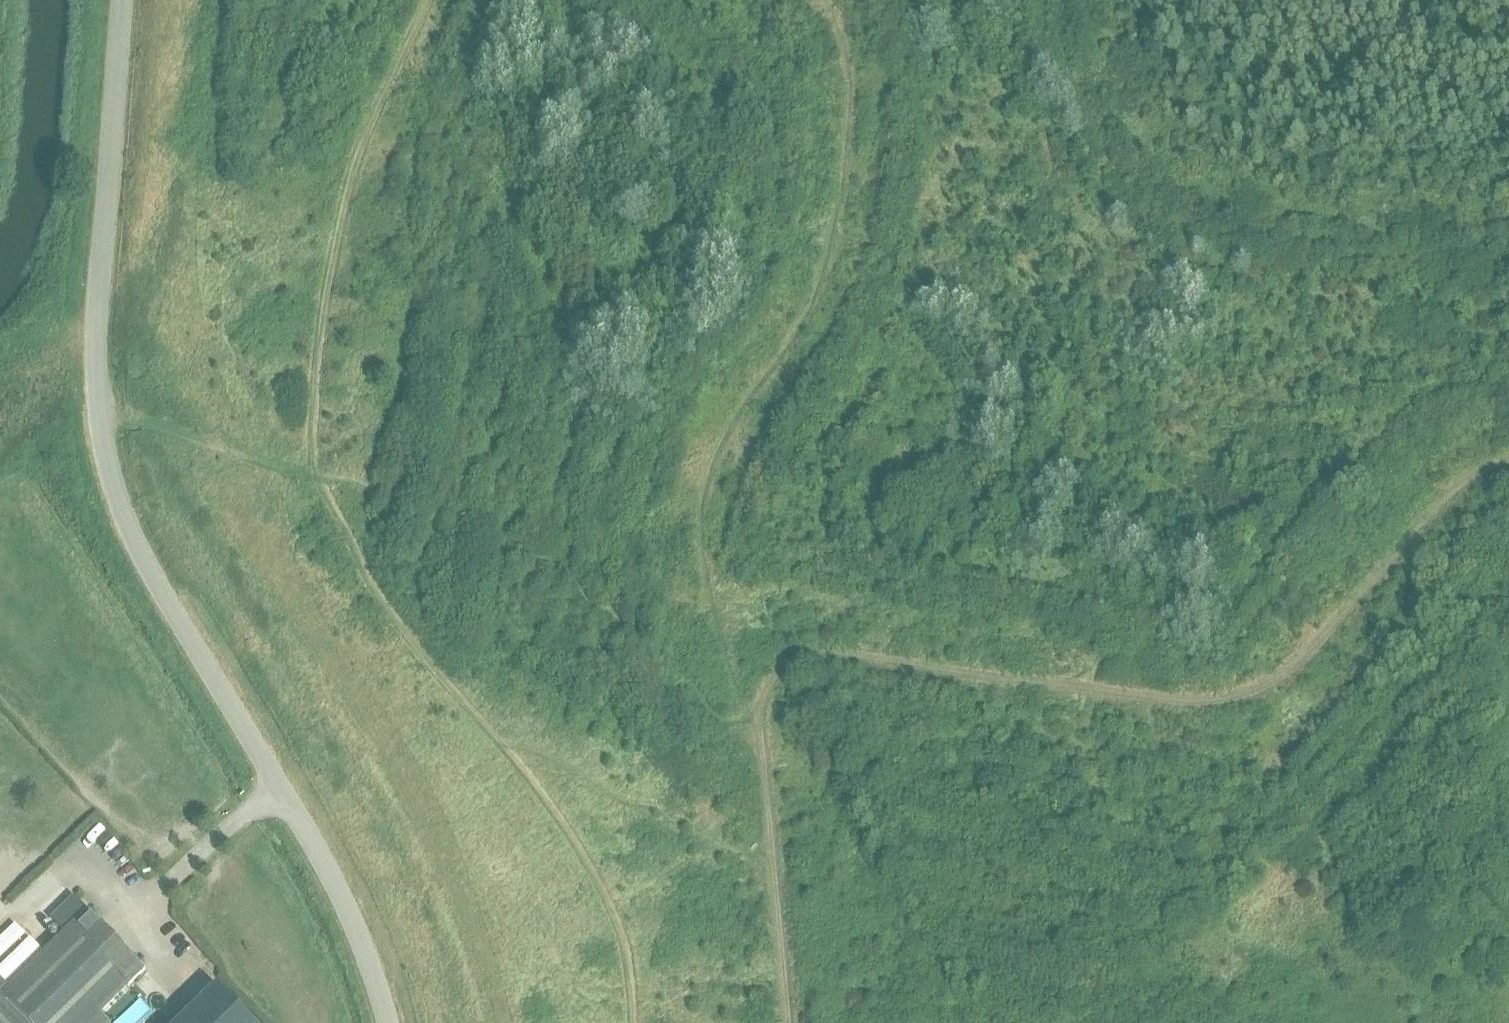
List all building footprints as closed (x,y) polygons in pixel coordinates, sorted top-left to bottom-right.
[(111,866),(128,849),(96,816),(79,833),(111,866)] [(144,970),(86,910),(0,994),(0,1022),(90,1022),(144,970)] [(177,1022),(251,1022),(215,986),(177,1022)] [(149,1016),(136,1004),(118,1022),(142,1022),(149,1016)]
